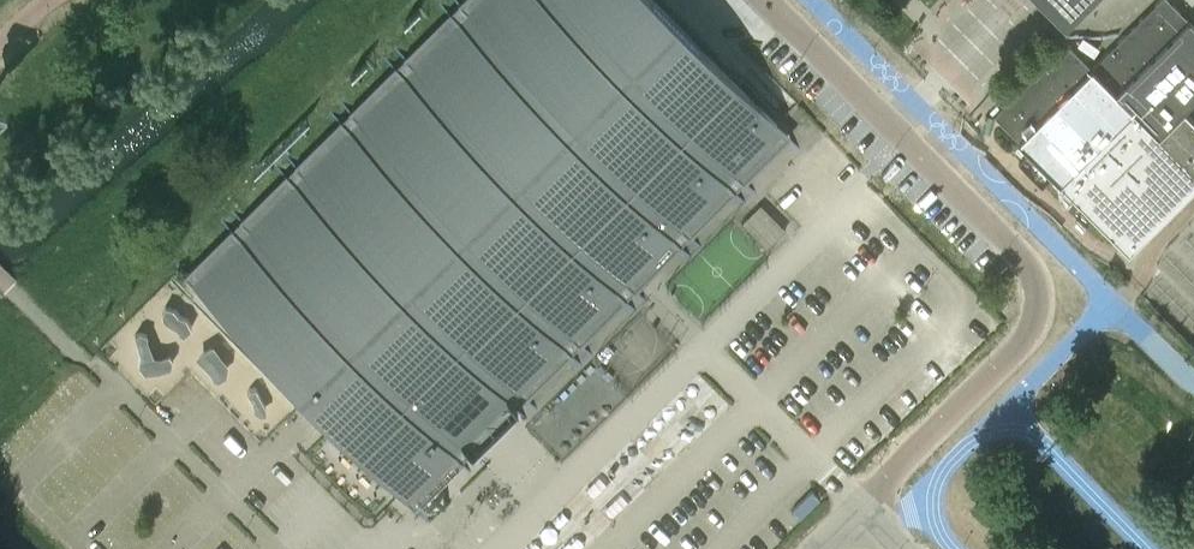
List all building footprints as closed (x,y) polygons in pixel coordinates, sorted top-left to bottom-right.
[(403,494),(405,493),(448,450),(459,439),(502,396),(513,385),(557,342),(568,331),(612,288),(623,277),(666,234),(677,223),(721,180),(732,169),(775,126),(777,124),(654,0),(488,0),(472,16),(461,27),(417,70),(406,81),(363,124),(351,135),(308,178),(297,189),(254,232),(243,243),(200,286),(198,287),(307,398),(335,426),(396,487),(403,494)] [(1182,109),(1193,97),(1193,26),(1168,0),(1160,0),(1091,68),(1066,44),(994,116),(1014,136),(1128,251),(1193,186),(1193,120),(1182,109)]
